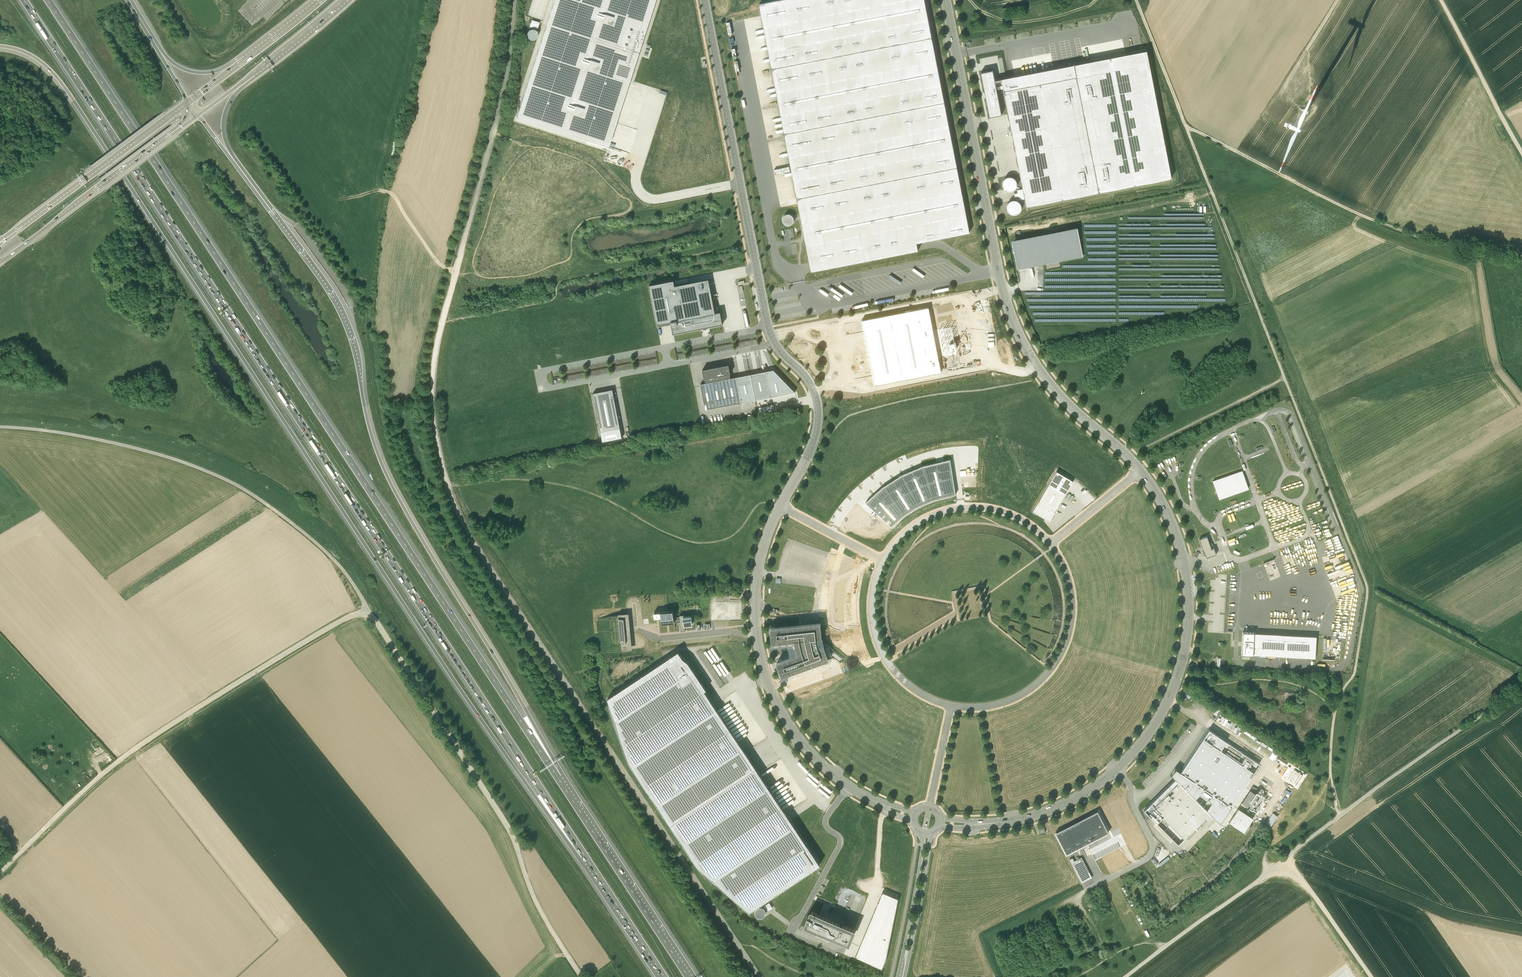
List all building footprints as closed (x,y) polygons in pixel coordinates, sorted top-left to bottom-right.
[(517,113),(516,117),(608,146),(655,0),(554,0),(517,113)] [(924,0),(778,0),(759,4),(760,10),(811,271),(918,251),(917,243),(961,234),(970,232),(924,0)] [(530,26),(537,29),(540,22),(532,20),(530,26)] [(1171,178),(1145,52),(1001,81),(1027,207),(1171,178)] [(992,71),(981,73),(990,119),(1000,117),(992,71)] [(1016,188),(1017,176),(1004,175),(1004,188),(1016,188)] [(787,225),(795,221),(791,212),(783,215),(787,225)] [(1082,257),(1077,228),(1012,240),(1017,270),(1082,257)] [(674,280),(649,285),(657,327),(658,327),(658,324),(671,321),(671,324),(673,333),(703,328),(704,329),(707,329),(708,329),(707,327),(723,324),(720,311),(715,312),(709,279),(690,283),(675,285),(674,280)] [(861,281),(858,286),(867,290),(868,289),(870,290),(871,286),(861,281)] [(928,307),(861,320),(874,384),(941,371),(928,307)] [(731,373),(729,364),(702,369),(704,379),(705,379),(706,383),(700,384),(705,410),(741,403),(736,376),(731,377),(730,373),(731,373)] [(773,369),(736,376),(741,403),(795,391),(773,369)] [(613,389),(593,393),(601,432),(620,428),(613,389)] [(865,502),(892,527),(904,515),(918,506),(933,500),(956,494),(950,459),(922,466),(902,474),(883,487),(865,502)] [(1249,488),(1243,469),(1213,480),(1220,499),(1249,488)] [(1065,494),(1049,484),(1033,512),(1046,520),(1050,521),(1065,494)] [(1208,536),(1200,539),(1207,557),(1217,554),(1215,547),(1213,548),(1208,536)] [(1333,543),(1314,550),(1332,597),(1335,596),(1350,590),(1333,543)] [(1265,563),(1272,580),(1278,578),(1273,565),(1277,564),(1275,559),(1265,563)] [(1331,603),(1331,617),(1343,617),(1344,604),(1331,603)] [(661,619),(662,622),(674,621),(674,617),(673,611),(668,611),(660,612),(661,617),(661,619)] [(680,617),(674,617),(674,621),(674,623),(675,623),(680,622),(681,627),(681,631),(682,631),(681,630),(685,629),(685,631),(685,627),(686,626),(692,626),(692,624),(692,622),(692,621),(691,616),(684,616),(684,614),(680,615),(680,617)] [(621,645),(630,644),(629,630),(628,626),(627,615),(613,616),(616,646),(621,645)] [(793,646),(793,648),(794,650),(796,649),(798,654),(777,662),(782,676),(829,659),(823,645),(818,647),(817,643),(816,638),(822,637),(820,624),(820,622),(771,627),(772,643),(794,640),(796,646),(793,646)] [(1256,630),(1242,630),(1240,655),(1316,658),(1317,635),(1256,633),(1256,630)] [(678,651),(608,698),(622,740),(623,743),(631,764),(632,766),(635,771),(696,863),(697,864),(713,879),(750,911),(820,864),(786,813),(760,773),(759,773),(746,752),(745,751),(714,705),(705,690),(706,689),(693,669),(691,670),(683,658),(678,651)] [(1219,823),(1220,823),(1231,806),(1260,763),(1209,729),(1181,772),(1178,771),(1175,775),(1173,777),(1175,779),(1144,810),(1150,816),(1178,844),(1205,817),(1209,820),(1212,817),(1214,815),(1220,821),(1219,823)] [(1293,765),(1274,753),(1266,766),(1285,778),(1293,765)] [(1253,817),(1238,808),(1228,823),(1243,832),(1253,817)] [(1094,839),(1107,833),(1096,813),(1055,834),(1066,854),(1079,848),(1080,847),(1081,846),(1083,845),(1094,839)] [(1162,865),(1170,858),(1169,856),(1160,863),(1162,865)] [(1082,883),(1092,877),(1081,857),(1075,861),(1071,862),(1082,883)] [(898,898),(882,892),(855,956),(882,968),(886,958),(898,898)] [(764,906),(767,911),(773,907),(769,902),(764,906)] [(808,915),(806,919),(808,920),(806,925),(819,931),(834,937),(835,936),(839,938),(838,940),(838,941),(849,943),(849,942),(850,937),(851,938),(852,934),(854,929),(844,925),(843,924),(839,922),(827,917),(826,917),(828,912),(828,911),(822,909),(820,914),(812,911),(810,916),(808,915)]
